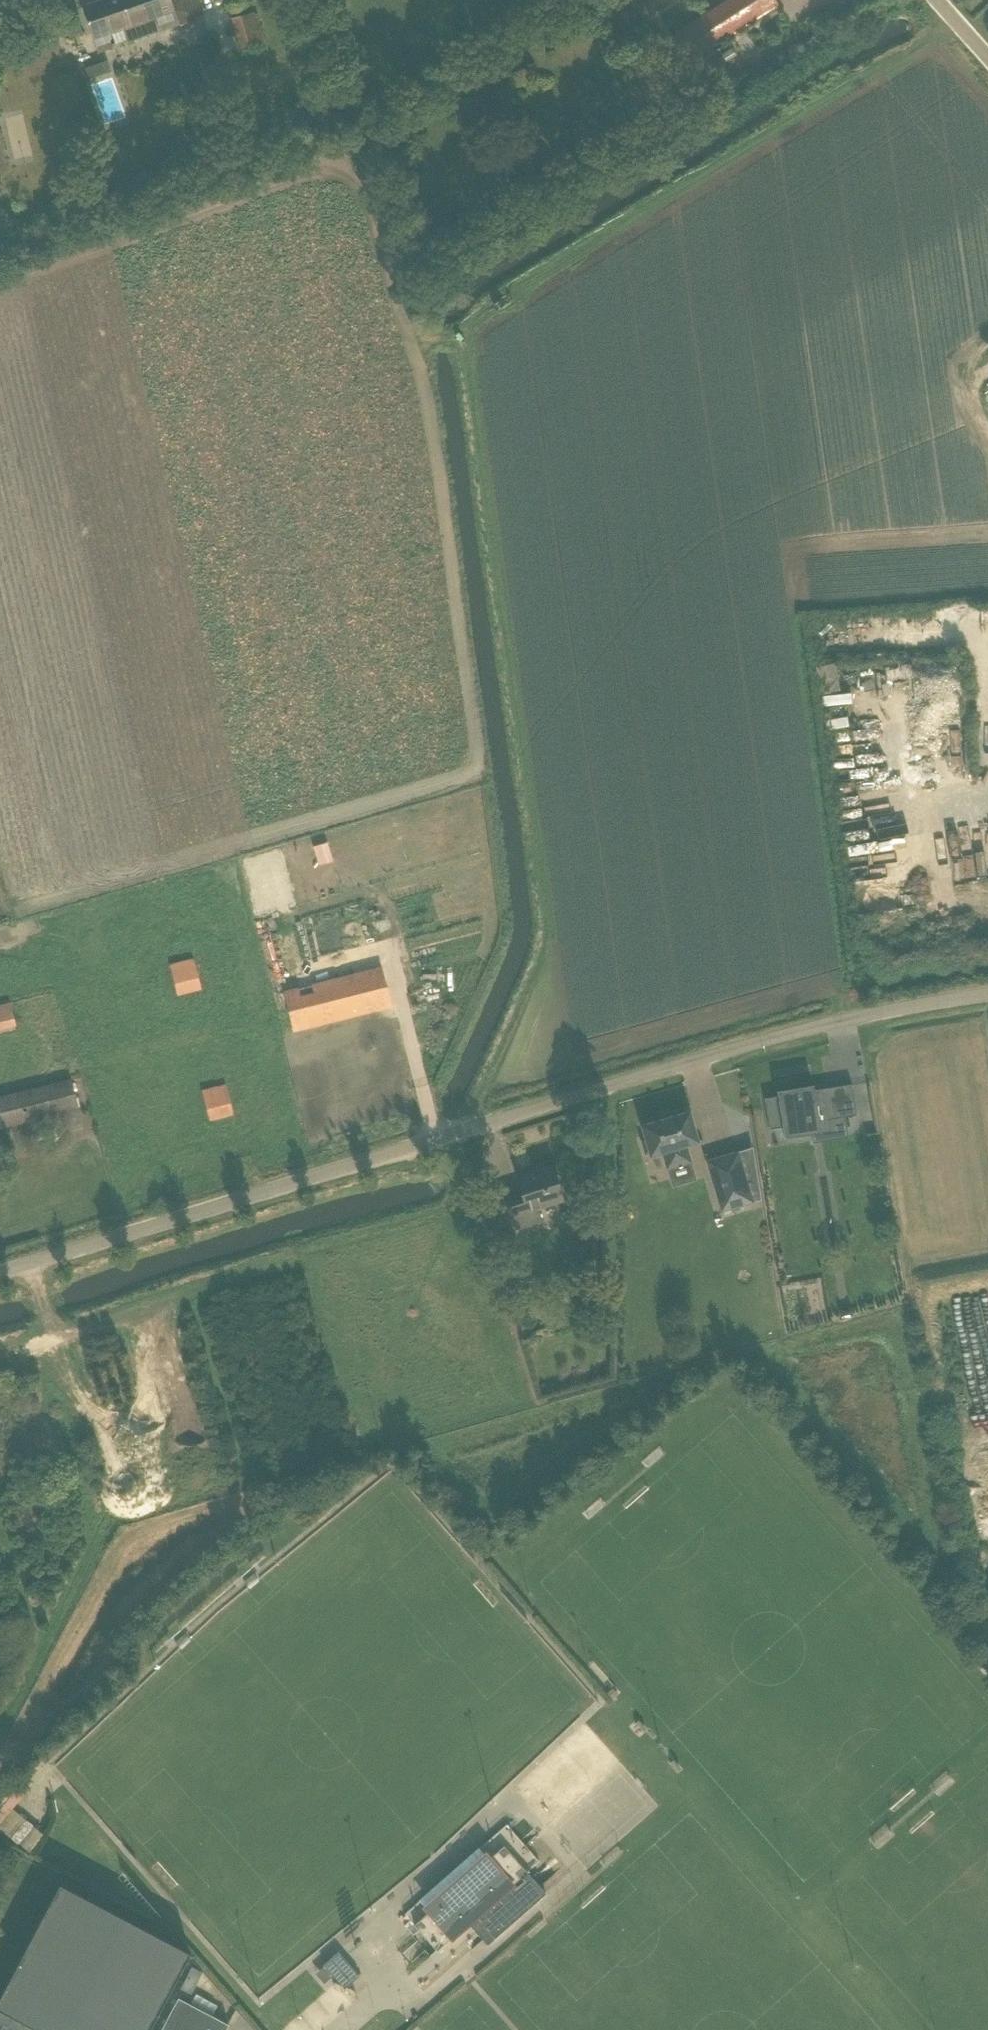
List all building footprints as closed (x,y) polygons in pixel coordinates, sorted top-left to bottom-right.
[(94,40),(123,29),(128,43),(203,16),(198,0),(105,0),(82,8),(94,40)] [(774,0),(728,0),(674,34),(692,61),(778,6),(774,0)] [(240,52),(267,45),(257,11),(231,19),(240,52)] [(109,61),(86,68),(90,79),(112,71),(109,61)] [(201,987),(194,959),(170,965),(177,993),(201,987)] [(293,1031),(392,1006),(382,968),(284,993),(293,1031)] [(11,1003),(0,1006),(0,1029),(16,1025),(11,1003)] [(79,1108),(72,1080),(0,1097),(0,1128),(79,1108)] [(785,1139),(813,1134),(832,1131),(830,1120),(857,1115),(852,1084),(765,1099),(770,1129),(783,1127),(785,1139)] [(202,1091),(210,1119),(233,1113),(226,1085),(202,1091)] [(685,1146),(698,1142),(689,1112),(642,1126),(646,1139),(642,1140),(646,1154),(650,1153),(651,1156),(663,1152),(668,1168),(690,1161),(685,1146)] [(708,1162),(722,1210),(752,1201),(737,1153),(708,1162)] [(563,1200),(553,1166),(517,1178),(520,1190),(505,1194),(515,1228),(541,1220),(537,1208),(563,1200)] [(23,1815),(8,1832),(29,1851),(44,1834),(23,1815)] [(437,1951),(468,1924),(487,1945),(546,1894),(527,1872),(540,1861),(507,1824),(477,1850),(405,1914),(437,1951)] [(191,1953),(60,1884),(0,1998),(0,2029),(150,2029),(191,1953)] [(324,1965),(345,1989),(360,1975),(339,1951),(324,1965)] [(203,1972),(192,1967),(181,1989),(192,1994),(203,1972)] [(229,2024),(179,1998),(161,2029),(226,2029),(229,2024)]
